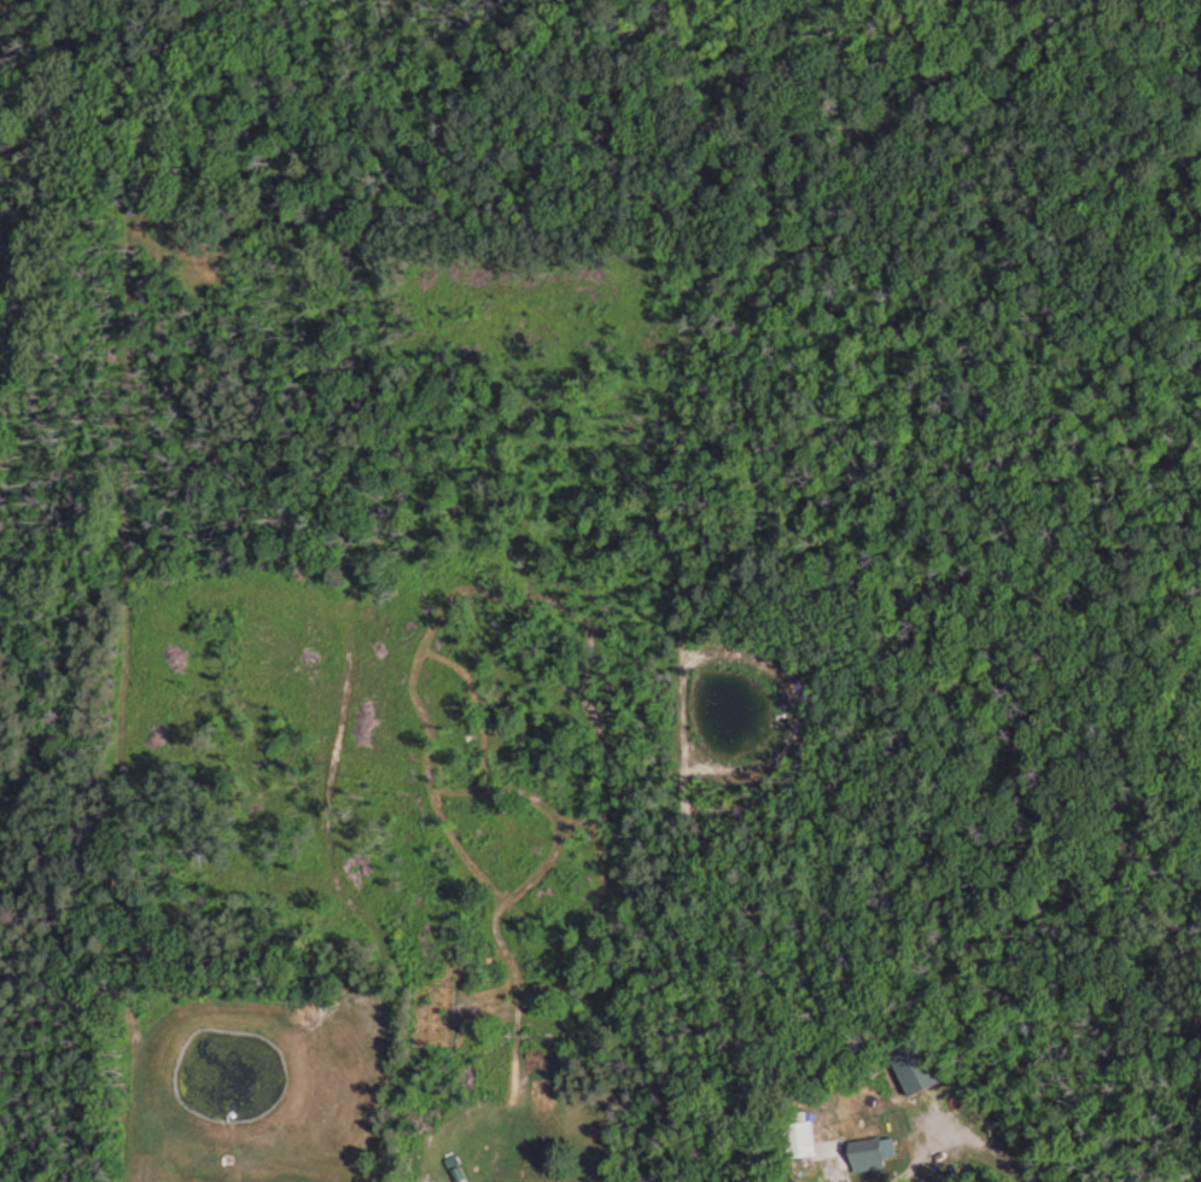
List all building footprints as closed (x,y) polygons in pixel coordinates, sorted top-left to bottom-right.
[(883,1048),(899,1094),(936,1082),(925,1051),(907,1057),(902,1042),(883,1048)] [(806,1101),(777,1102),(780,1156),(809,1155),(806,1101)] [(879,1157),(892,1155),(889,1134),(843,1141),(848,1172),(881,1168),(879,1157)]
